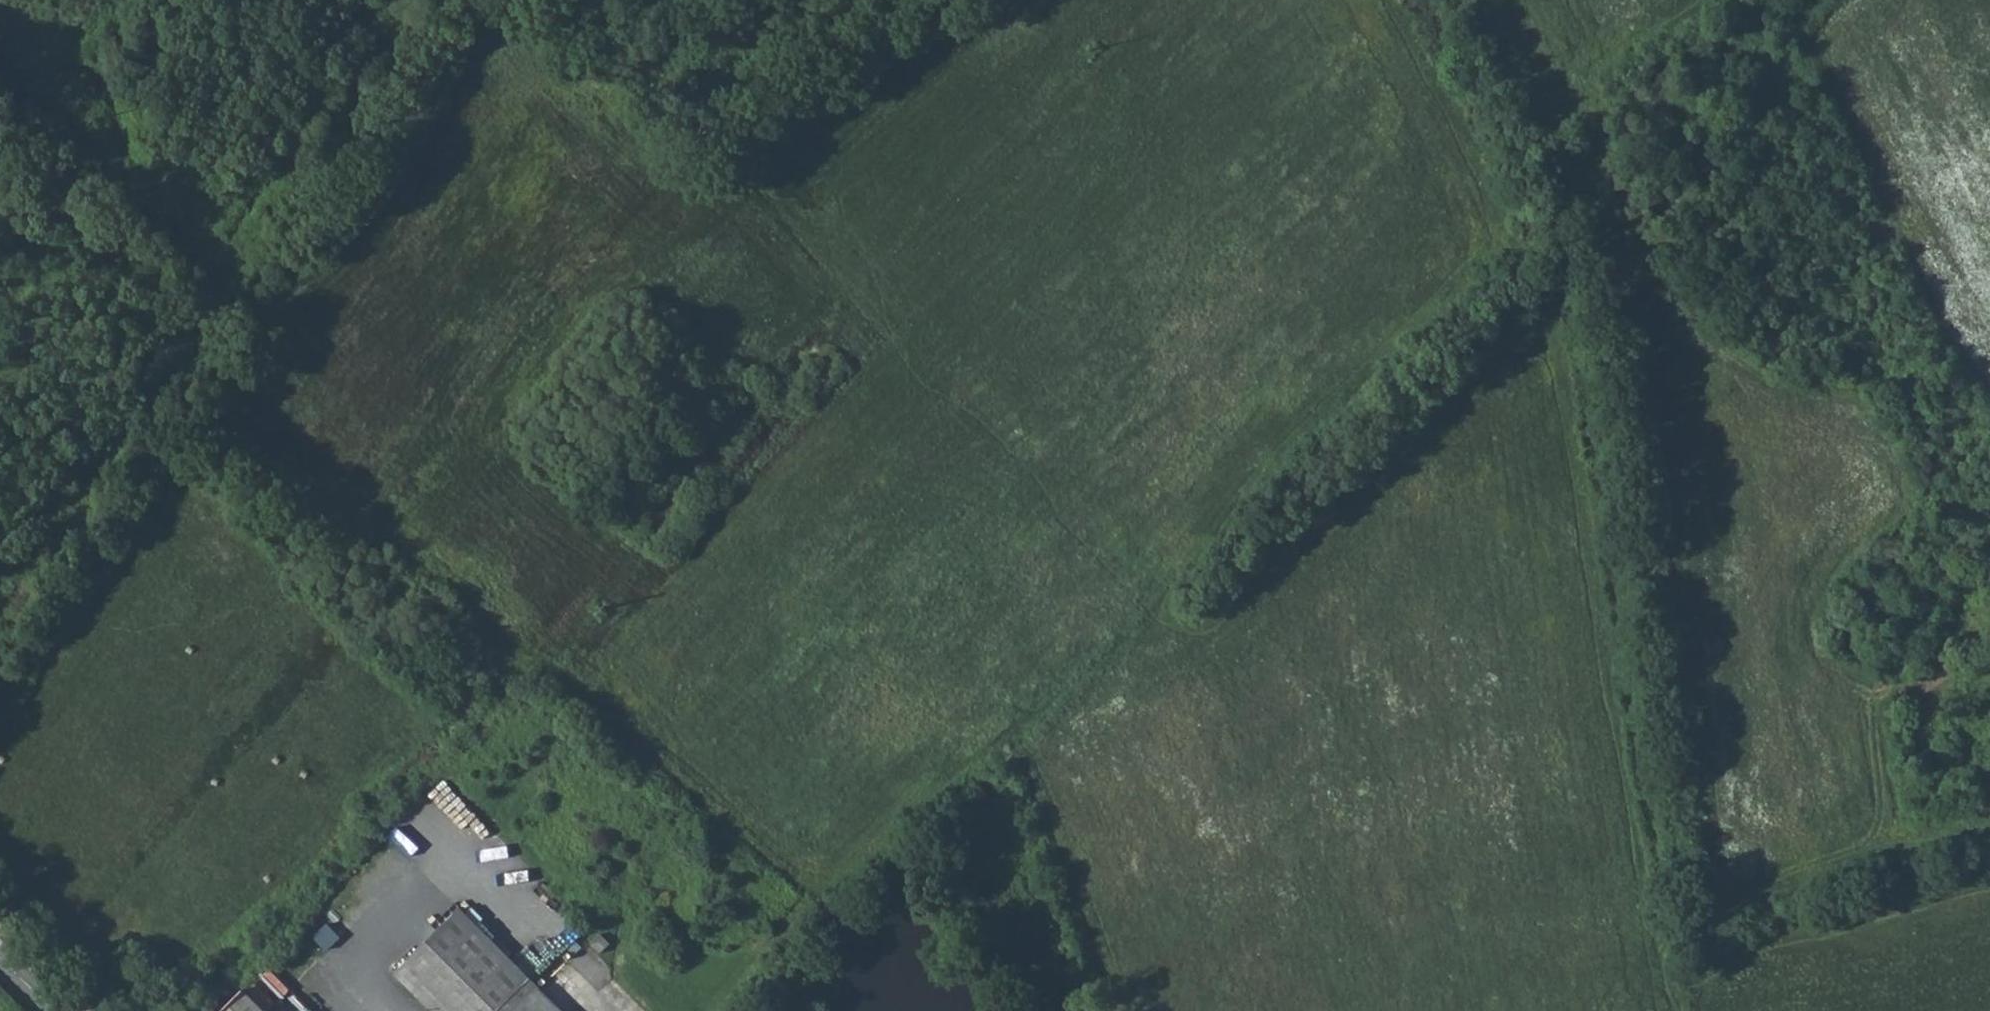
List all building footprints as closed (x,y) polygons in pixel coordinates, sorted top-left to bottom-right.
[(457,908),(397,970),(438,1010),(560,1010),(457,908)] [(268,966),(249,989),(271,1007),(291,984),(268,966)] [(227,1010),(260,1010),(242,994),(227,1010)]
